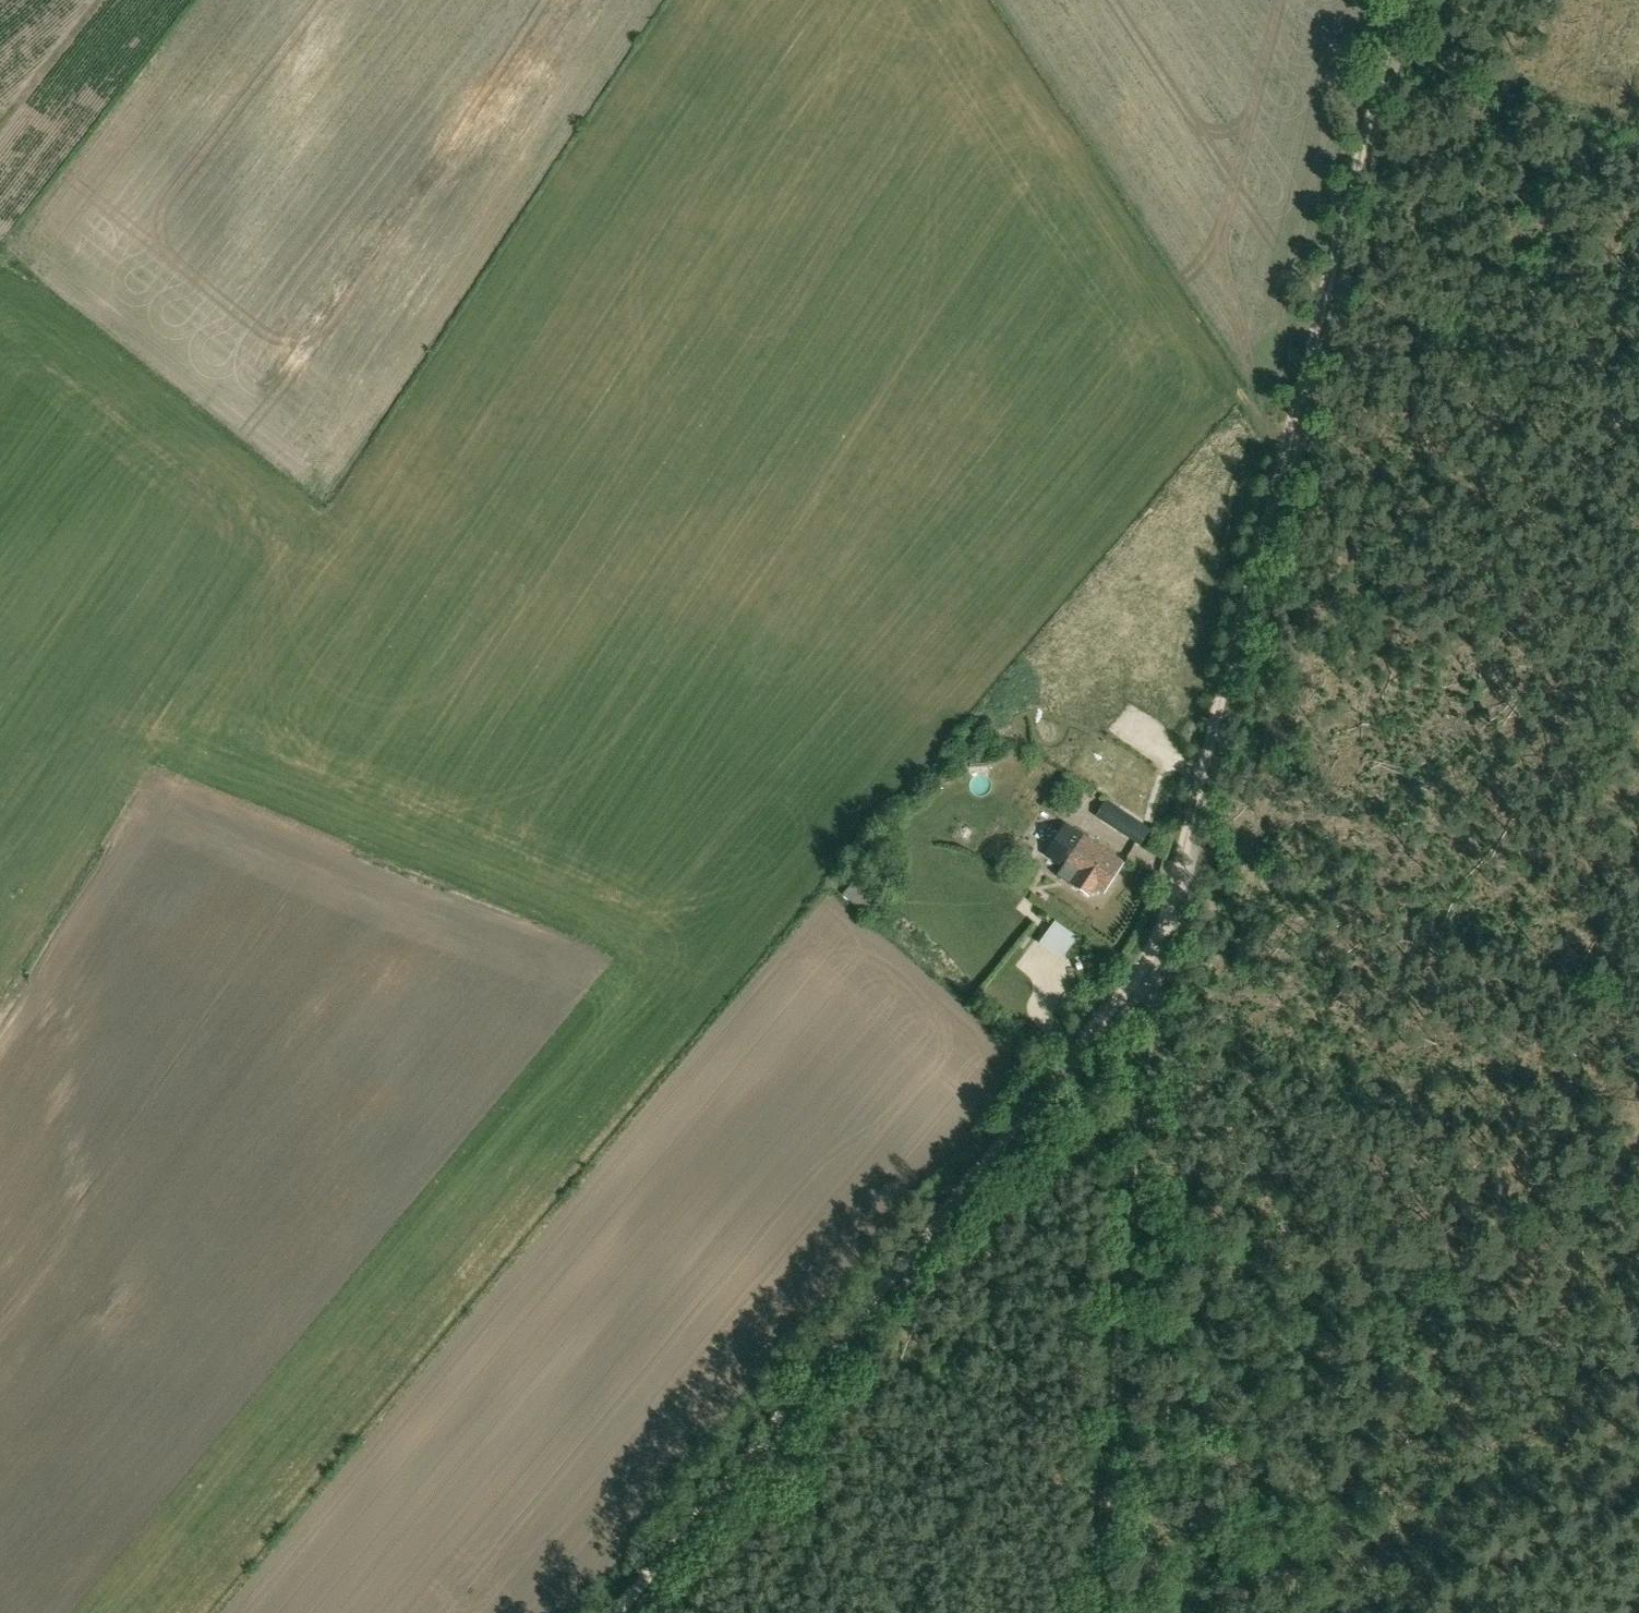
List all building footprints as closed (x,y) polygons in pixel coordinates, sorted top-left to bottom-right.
[(1150,830),(1133,819),(1106,802),(1096,818),(1123,835),(1140,846),(1150,830)] [(1104,894),(1125,864),(1084,836),(1063,867),(1077,876),(1070,885),(1089,898),(1095,889),(1104,894)]
